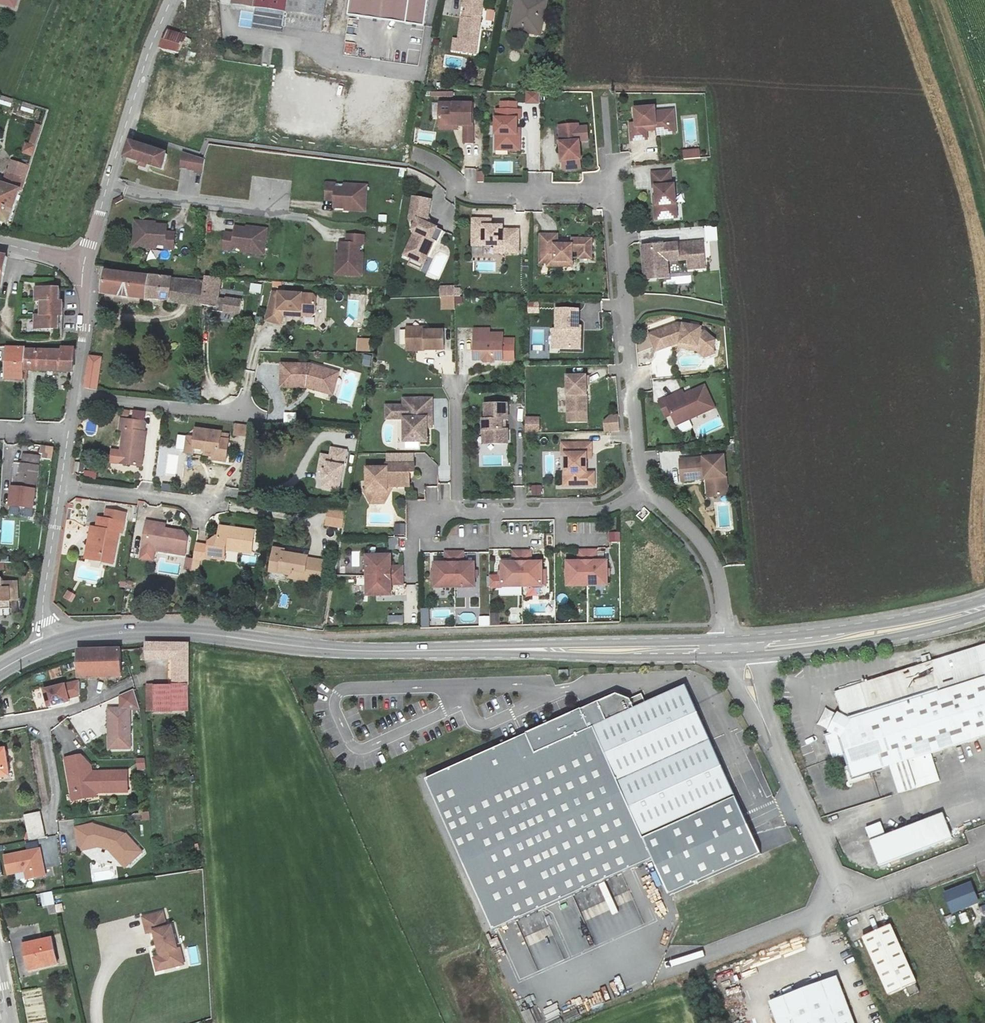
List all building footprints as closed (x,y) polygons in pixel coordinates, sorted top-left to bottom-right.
[(322,16),(324,0),(232,0),(232,4),(287,11),(322,16)] [(347,15),(423,25),(427,0),(349,0),(347,15)] [(515,0),(502,0),(495,35),(508,37),(509,32),(525,35),(528,19),(532,20),(535,3),(515,0)] [(475,4),(456,1),(454,12),(458,13),(456,24),(453,23),(449,48),(469,51),(475,4)] [(493,20),(494,10),(485,9),(484,19),(493,20)] [(320,31),(322,16),(287,11),(285,26),(320,31)] [(96,18),(91,33),(98,35),(103,20),(96,18)] [(168,30),(161,47),(177,52),(185,35),(168,30)] [(540,171),(539,91),(524,91),(526,171),(540,171)] [(461,110),(428,109),(427,130),(460,131),(460,135),(469,135),(469,116),(461,116),(461,110)] [(651,115),(630,117),(631,131),(625,132),(627,149),(643,148),(641,134),(652,134),(652,138),(666,137),(664,119),(651,120),(651,115)] [(516,117),(492,117),(492,125),(491,125),(491,141),(492,142),(492,152),(511,153),(511,142),(512,142),(513,126),(516,126),(516,117)] [(34,157),(42,125),(32,123),(24,154),(34,157)] [(434,145),(435,132),(418,131),(417,144),(434,145)] [(574,132),(554,133),(555,145),(553,146),(553,151),(556,150),(557,169),(576,167),(574,132)] [(162,168),(166,153),(130,140),(125,154),(156,166),(162,168)] [(186,169),(192,170),(192,172),(199,173),(203,160),(183,154),(180,166),(186,168),(186,169)] [(679,159),(680,166),(696,165),(696,157),(679,159)] [(25,171),(11,166),(8,178),(21,183),(25,171)] [(665,180),(647,181),(648,196),(651,196),(652,213),(649,213),(650,228),(668,226),(667,211),(670,211),(669,193),(666,194),(665,180)] [(0,188),(0,226),(3,227),(14,193),(0,188)] [(361,193),(345,192),(344,196),(337,195),(330,194),(330,191),(321,190),(320,206),(329,207),(328,214),(343,215),(343,217),(359,218),(361,193)] [(427,205),(410,201),(406,223),(414,225),(408,236),(411,238),(401,258),(419,267),(430,245),(427,244),(432,234),(423,229),(427,205)] [(159,248),(159,252),(168,253),(169,237),(160,236),(161,229),(146,228),(146,226),(130,225),(128,250),(144,251),(144,247),(152,248),(159,248)] [(717,239),(716,225),(706,226),(707,240),(717,239)] [(479,226),(468,226),(467,252),(500,253),(500,260),(513,260),(514,237),(498,237),(498,233),(479,233),(479,226)] [(241,254),(241,257),(257,260),(261,235),(244,232),(244,234),(229,232),(228,239),(220,238),(218,254),(226,255),(227,251),(234,252),(241,254)] [(552,241),(536,240),(535,268),(545,268),(545,267),(556,267),(556,269),(569,269),(569,257),(574,257),(574,264),(587,264),(587,245),(567,245),(567,248),(562,248),(562,250),(557,251),(552,250),(552,241)] [(355,283),(356,266),(352,266),(353,258),(353,251),(357,252),(358,243),(341,242),(341,250),(334,250),(333,264),(331,264),(330,281),(355,283)] [(697,251),(637,255),(640,288),(663,286),(662,269),(683,268),(684,277),(699,276),(697,251)] [(156,301),(159,281),(101,271),(98,292),(156,301)] [(199,287),(159,281),(156,301),(182,306),(212,310),(210,314),(234,317),(236,304),(213,301),(216,281),(200,282),(199,287)] [(250,283),(249,293),(261,295),(262,285),(250,283)] [(440,308),(461,308),(461,286),(440,286),(440,308)] [(62,331),(62,318),(65,318),(65,303),(62,304),(62,290),(38,290),(38,304),(44,304),(44,317),(38,317),(38,331),(62,331)] [(266,302),(261,324),(276,328),(278,319),(280,314),(285,314),(290,320),(296,321),(296,319),(307,320),(310,317),(311,301),(309,298),(268,295),(267,302),(266,302)] [(363,326),(364,295),(348,295),(347,322),(354,322),(354,326),(363,326)] [(528,302),(528,313),(539,313),(539,302),(528,302)] [(573,318),(551,317),(551,337),(548,337),(547,356),(574,357),(574,338),(572,338),(573,318)] [(671,333),(643,342),(649,359),(673,351),(690,353),(690,354),(698,359),(705,357),(707,349),(697,341),(693,340),(694,337),(671,333)] [(419,334),(401,334),(401,353),(418,353),(418,356),(437,356),(437,337),(419,337),(419,334)] [(468,337),(468,369),(477,369),(479,371),(485,372),(487,369),(496,369),(496,350),(483,350),(483,340),(483,337),(468,337)] [(356,352),(370,352),(370,338),(357,338),(356,352)] [(497,340),(483,340),(483,350),(496,350),(497,340)] [(26,380),(26,370),(26,351),(26,348),(25,348),(7,348),(9,379),(26,380)] [(62,352),(26,351),(26,370),(74,371),(76,349),(62,348),(62,352)] [(369,365),(372,356),(363,354),(361,364),(369,365)] [(98,389),(103,357),(91,355),(89,369),(86,387),(98,389)] [(305,366),(277,365),(277,387),(301,388),(320,394),(327,372),(305,366)] [(334,374),(327,372),(320,394),(328,396),(334,374)] [(584,377),(565,377),(565,413),(565,424),(584,423),(584,413),(582,413),(582,396),(584,396),(584,377)] [(672,402),(652,410),(659,425),(664,422),(669,433),(707,416),(698,395),(673,406),(672,402)] [(425,405),(397,405),(397,412),(387,412),(387,425),(397,425),(397,448),(420,448),(420,424),(425,424),(425,405)] [(501,411),(479,411),(479,426),(476,426),(477,437),(481,437),(481,451),(501,451),(500,436),(496,436),(496,430),(498,430),(498,427),(501,427),(501,411)] [(539,433),(540,417),(525,416),(524,433),(539,433)] [(139,420),(116,417),(115,427),(119,428),(117,450),(120,450),(119,462),(136,465),(141,430),(138,430),(139,420)] [(616,432),(615,417),(608,418),(601,425),(602,432),(616,432)] [(232,435),(246,437),(248,425),(234,423),(232,435)] [(194,442),(193,446),(204,447),(204,451),(211,452),(212,456),(223,458),(226,438),(218,437),(219,430),(194,426),(193,436),(185,435),(184,440),(194,442)] [(194,442),(184,440),(183,452),(192,453),(193,446),(194,442)] [(589,444),(560,444),(561,456),(563,457),(564,475),(562,475),(562,487),(584,487),(587,485),(587,476),(584,474),(584,459),(589,459),(589,444)] [(40,460),(52,460),(53,446),(40,445),(40,460)] [(320,460),(318,468),(317,476),(319,476),(317,484),(333,487),(340,448),(326,445),(325,452),(316,451),(315,459),(320,460)] [(35,459),(18,457),(17,467),(14,466),(11,491),(31,494),(35,459)] [(719,464),(675,467),(677,487),(702,485),(704,504),(722,502),(719,464)] [(81,475),(94,478),(96,470),(83,467),(81,475)] [(407,470),(380,470),(379,474),(360,474),(360,497),(362,497),(367,504),(374,504),(378,497),(380,497),(380,492),(402,492),(402,479),(407,479),(407,470)] [(541,496),(541,485),(528,485),(528,496),(541,496)] [(338,521),(341,504),(323,504),(321,518),(338,521)] [(118,519),(98,517),(96,528),(90,527),(86,560),(108,563),(113,531),(116,531),(118,519)] [(149,525),(150,521),(140,520),(136,547),(179,554),(182,537),(177,530),(160,527),(149,525)] [(395,535),(405,535),(405,523),(395,523),(395,535)] [(247,528),(213,524),(212,535),(209,534),(203,539),(200,555),(217,557),(218,546),(244,549),(247,528)] [(86,560),(90,527),(86,526),(82,560),(86,560)] [(609,532),(609,542),(620,542),(620,532),(609,532)] [(303,555),(294,554),(279,551),(279,548),(269,547),(267,564),(276,566),(276,572),(287,573),(286,576),(307,579),(309,572),(316,573),(318,560),(303,558),(303,555)] [(244,553),(241,562),(254,566),(257,557),(244,553)] [(523,558),(506,558),(506,570),(495,570),(495,594),(535,594),(535,569),(524,569),(523,558)] [(589,558),(571,558),(571,569),(560,569),(560,594),(600,593),(600,569),(589,569),(589,558)] [(455,559),(438,559),(438,570),(427,570),(427,594),(467,594),(467,570),(455,570),(455,559)] [(383,561),(359,561),(359,602),(383,601),(383,590),(394,590),(394,573),(383,573),(383,561)] [(5,603),(15,602),(15,583),(0,583),(0,603),(5,603)] [(73,602),(75,594),(66,591),(63,599),(73,602)] [(500,625),(499,613),(490,613),(490,626),(500,625)] [(404,623),(404,615),(388,615),(388,623),(404,623)] [(479,617),(479,627),(487,627),(487,617),(479,617)] [(145,649),(147,661),(163,661),(162,645),(145,645),(145,649)] [(170,646),(162,645),(163,661),(170,660),(170,646)] [(172,687),(173,713),(189,714),(187,687),(189,686),(190,646),(170,646),(170,660),(172,687)] [(836,693),(842,713),(831,732),(825,734),(832,756),(845,751),(849,763),(853,775),(869,770),(889,763),(899,791),(938,780),(929,751),(984,733),(984,646),(836,693)] [(122,651),(78,651),(78,680),(123,678),(122,651)] [(77,680),(64,683),(42,689),(47,706),(68,700),(68,697),(78,695),(77,680)] [(734,794),(724,769),(686,685),(647,702),(643,692),(631,698),(617,693),(599,701),(608,721),(595,726),(643,834),(734,794)] [(154,714),(153,687),(146,687),(146,714),(154,714)] [(172,687),(153,687),(154,714),(173,713),(172,687)] [(608,721),(599,701),(425,778),(491,928),(651,857),(668,893),(760,852),(734,794),(643,834),(595,726),(608,721)] [(130,711),(108,711),(108,728),(110,727),(111,737),(108,737),(108,751),(118,751),(118,744),(125,744),(130,739),(130,711)] [(130,751),(130,739),(125,744),(118,744),(118,751),(130,751)] [(145,758),(136,758),(136,772),(145,771),(145,758)] [(84,759),(68,762),(72,785),(76,785),(78,797),(92,795),(92,798),(130,797),(130,776),(91,777),(89,765),(84,759)] [(872,780),(869,770),(853,775),(849,763),(844,769),(850,786),(872,780)] [(40,813),(25,816),(30,841),(45,838),(40,813)] [(880,822),(865,827),(880,864),(951,837),(942,813),(885,835),(880,822)] [(93,825),(75,829),(79,847),(97,843),(98,847),(108,849),(111,847),(127,865),(141,853),(125,835),(121,838),(116,832),(102,828),(95,830),(93,825)] [(97,843),(79,847),(80,851),(98,847),(97,843)] [(127,865),(111,847),(108,849),(124,868),(127,865)] [(45,875),(39,848),(3,856),(7,874),(24,870),(26,879),(45,875)] [(95,871),(96,880),(117,878),(116,869),(95,871)] [(971,883),(945,893),(953,911),(978,901),(971,883)] [(56,913),(52,893),(41,894),(42,904),(46,903),(47,907),(49,906),(50,914),(56,913)] [(958,915),(962,926),(970,923),(966,912),(958,915)] [(165,913),(146,917),(149,933),(156,932),(161,957),(159,960),(161,968),(164,970),(184,966),(181,950),(178,950),(174,928),(169,929),(165,913)] [(583,916),(569,919),(574,939),(588,936),(583,916)] [(955,917),(947,918),(948,927),(956,926),(955,917)] [(521,979),(539,970),(516,923),(498,932),(521,979)] [(890,925),(862,937),(888,994),(916,982),(890,925)] [(51,939),(25,945),(31,971),(57,965),(51,939)] [(191,964),(199,963),(197,947),(189,948),(191,964)] [(159,960),(161,957),(155,959),(157,971),(164,970),(161,968),(159,960)] [(501,962),(508,989),(517,987),(510,960),(501,962)] [(770,1001),(778,1022),(853,1022),(835,976),(770,1001)] [(514,993),(517,1004),(536,999),(534,991),(526,993),(525,990),(514,993)] [(521,1012),(525,1022),(535,1022),(536,1022),(530,1008),(521,1012)]
